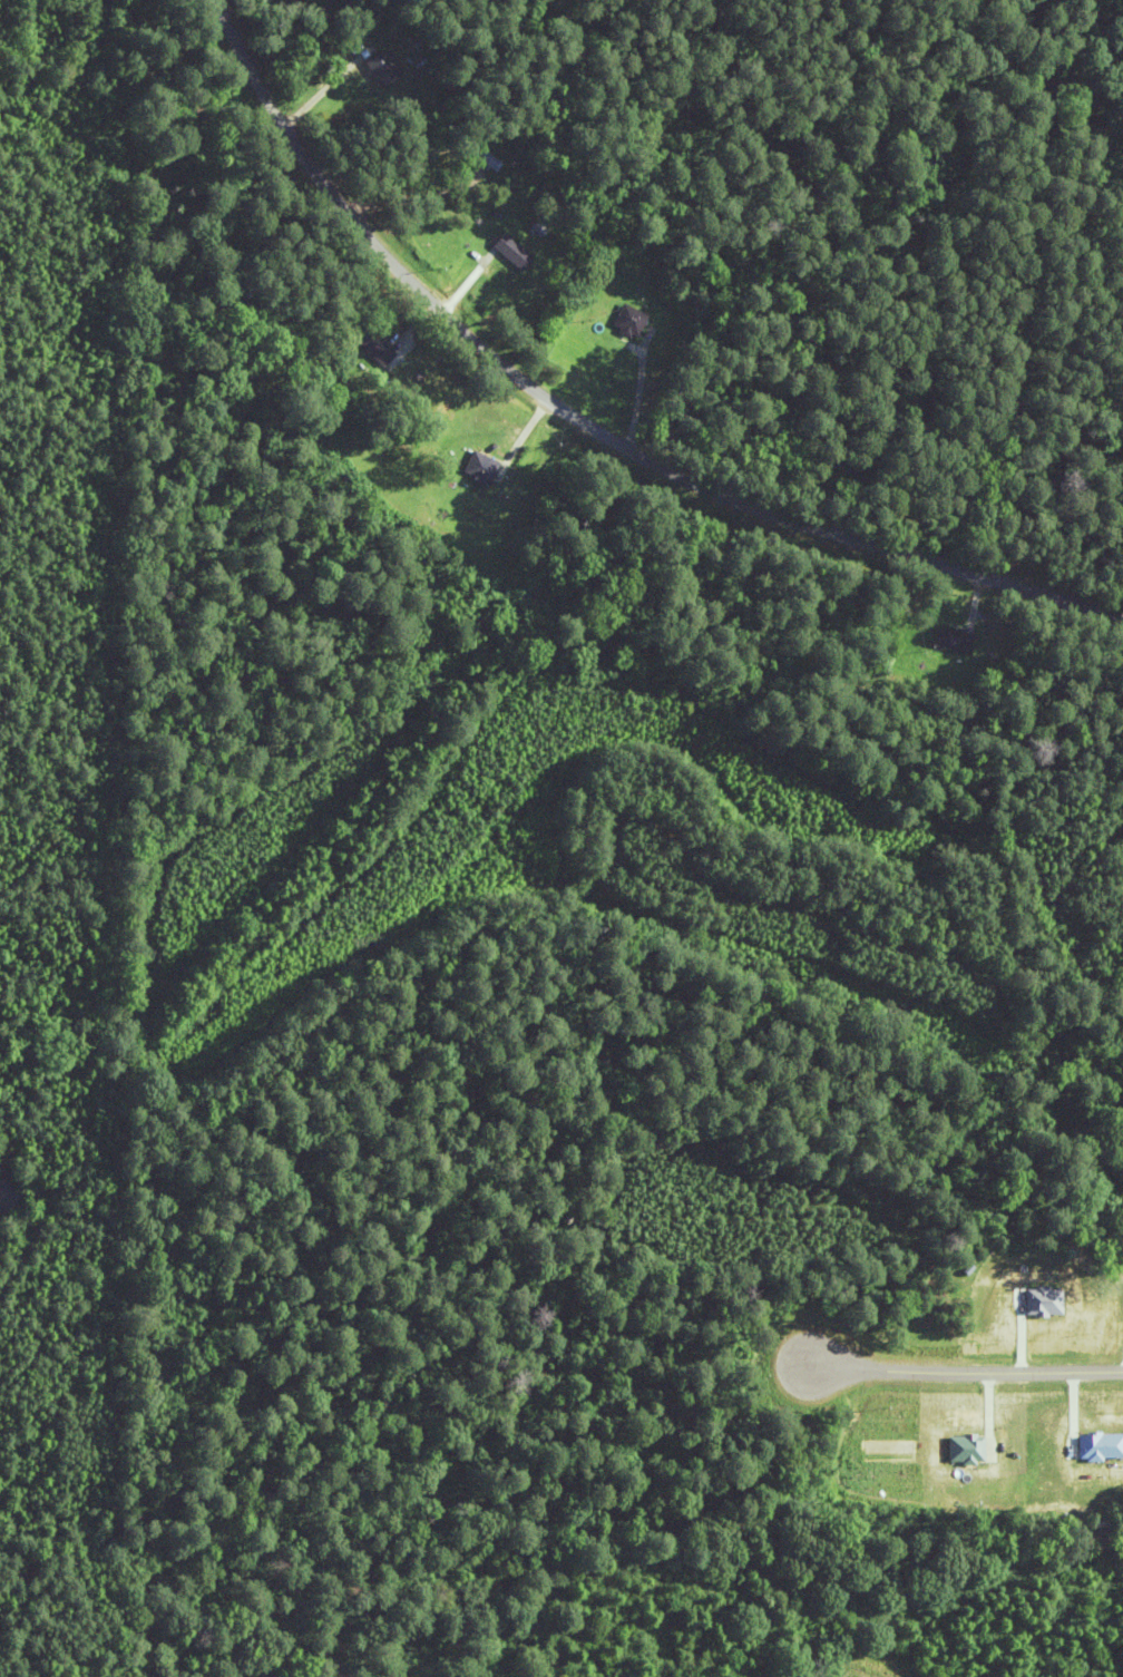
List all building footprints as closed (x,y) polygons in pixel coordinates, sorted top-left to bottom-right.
[(357,62),(373,86),(397,71),(382,47),(357,62)] [(493,164),(465,141),(459,148),(488,171),(493,164)] [(485,245),(514,271),(527,257),(498,231),(485,245)] [(610,322),(635,339),(649,317),(624,301),(610,322)] [(372,367),(385,353),(358,325),(344,340),(372,367)] [(458,475),(487,485),(495,459),(466,450),(458,475)] [(925,647),(964,653),(967,633),(929,626),(925,647)] [(1022,1315),(1057,1314),(1056,1291),(1022,1291),(1022,1315)] [(1080,1459),(1114,1459),(1114,1435),(1078,1436),(1080,1459)] [(946,1464),(982,1463),(980,1441),(946,1442),(946,1464)]
